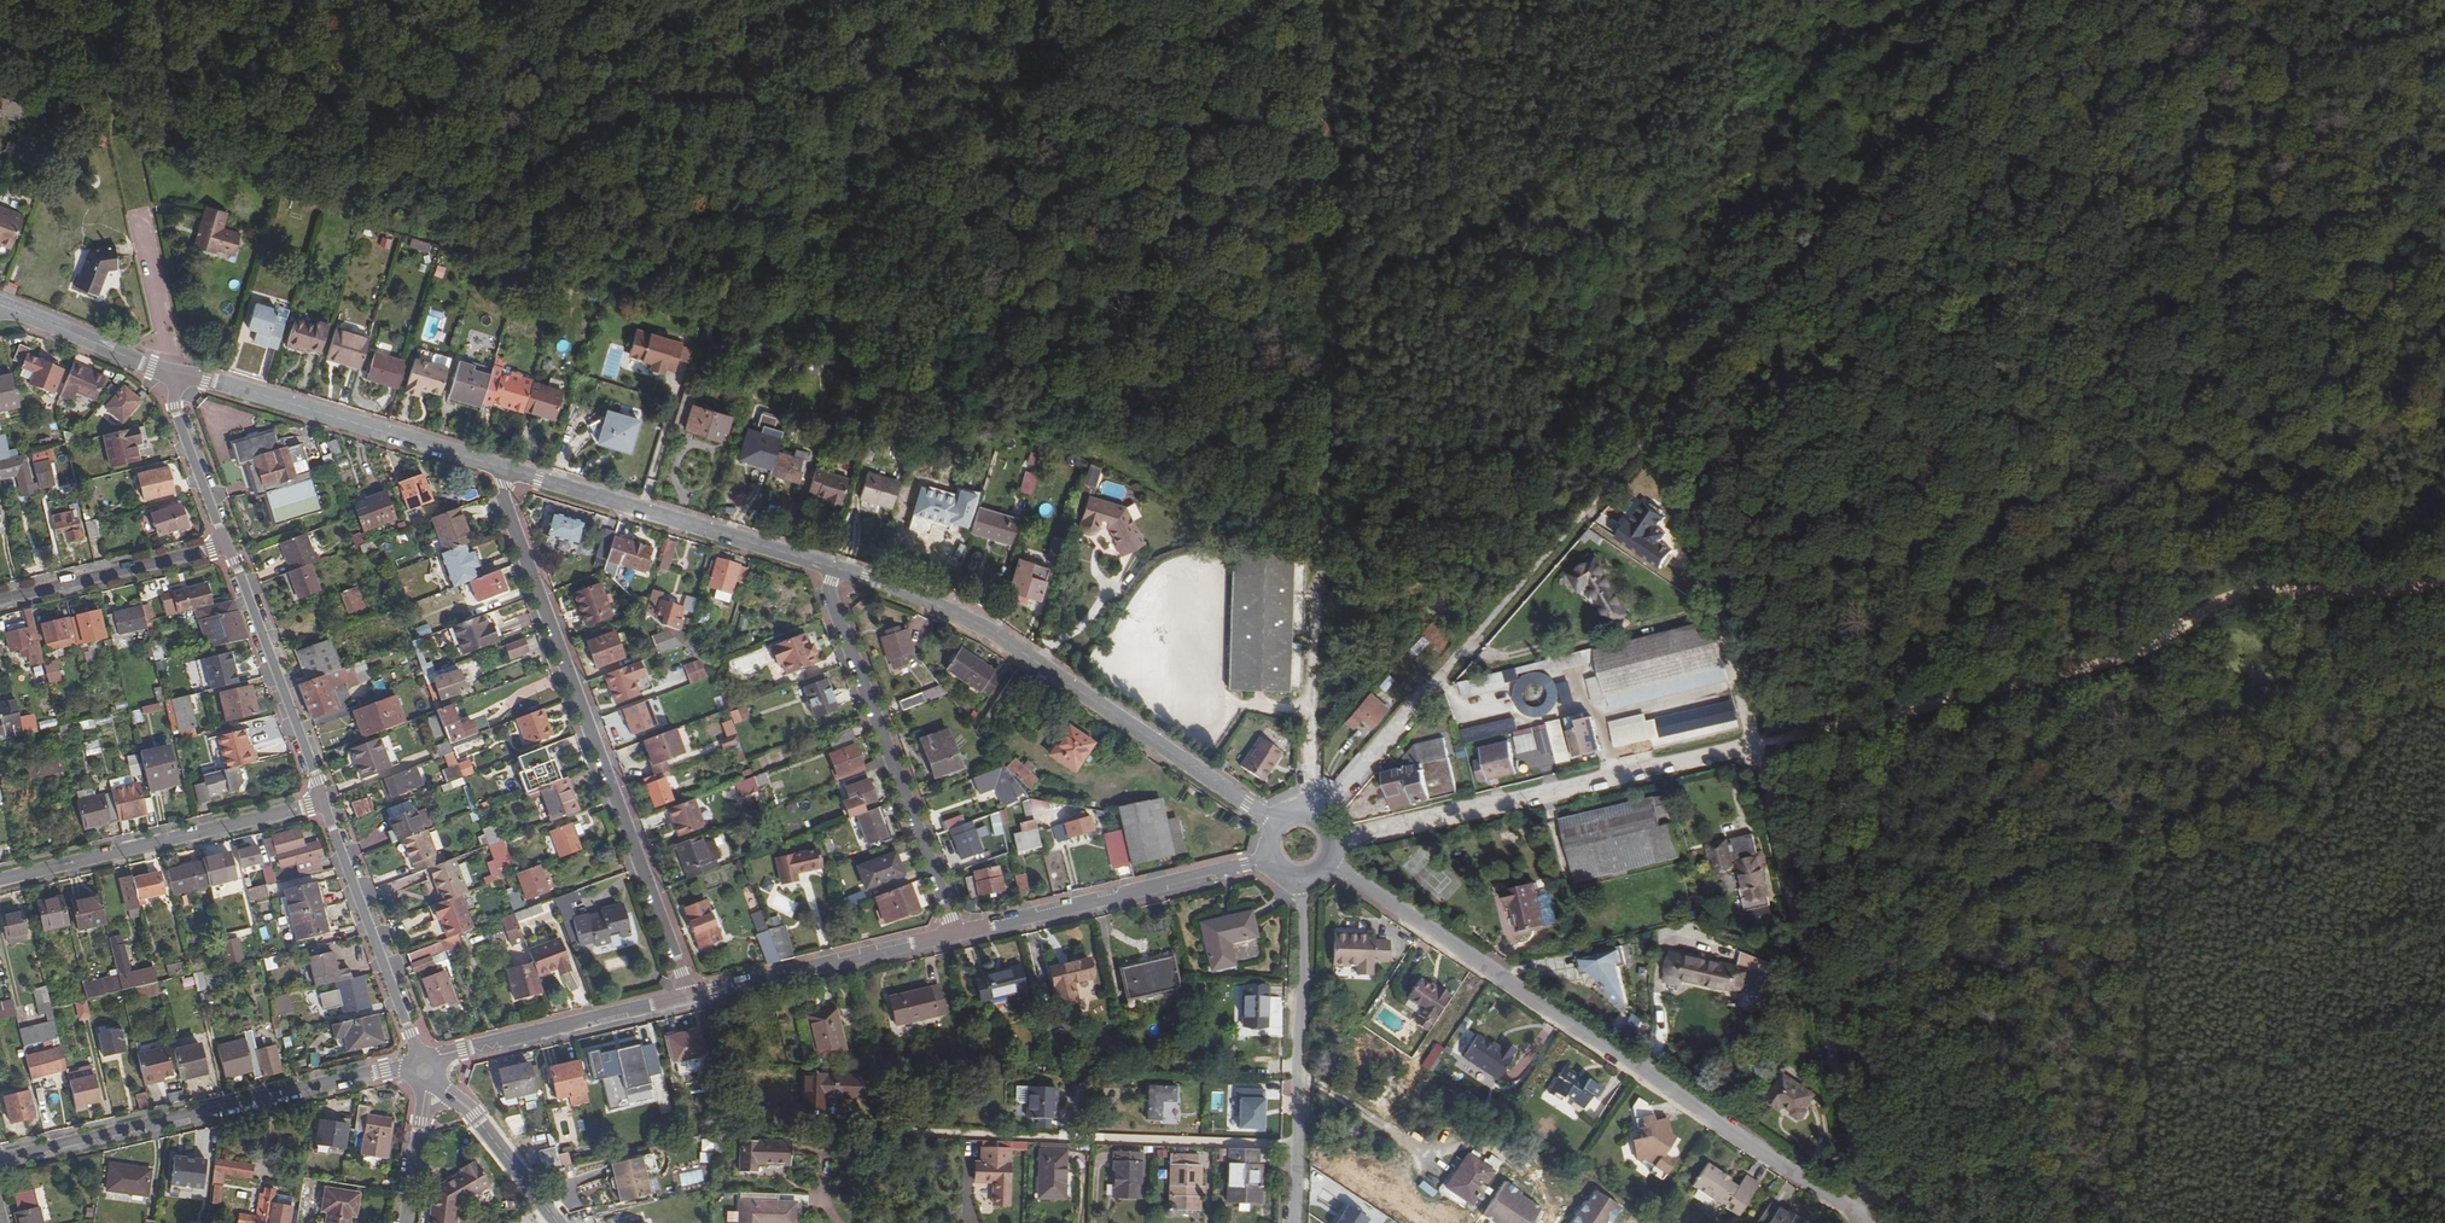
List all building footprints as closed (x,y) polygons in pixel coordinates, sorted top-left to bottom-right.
[(19,121),(24,105),(0,97),(0,114),(19,121)] [(220,228),(226,211),(204,205),(192,244),(213,251),(216,244),(232,249),(233,246),(239,244),(236,237),(237,233),(220,228)] [(0,208),(0,241),(9,244),(19,216),(0,208)] [(100,263),(105,264),(121,258),(113,235),(86,247),(72,285),(95,293),(101,276),(96,275),(100,263)] [(389,247),(391,238),(381,236),(379,246),(389,247)] [(427,251),(430,244),(412,239),(410,245),(427,251)] [(96,275),(101,276),(105,264),(100,263),(96,275)] [(520,278),(523,270),(505,265),(502,273),(520,278)] [(548,290),(559,293),(562,282),(545,277),(543,284),(550,286),(548,290)] [(277,350),(284,328),(274,324),(278,311),(256,305),(249,329),(254,331),(251,342),(277,350)] [(620,328),(628,331),(635,308),(626,305),(620,328)] [(288,341),(301,345),(303,340),(322,346),(329,321),(318,317),(316,322),(295,315),(288,341)] [(1636,336),(1642,329),(1635,322),(1629,329),(1636,336)] [(361,362),(370,333),(339,324),(330,352),(361,362)] [(664,369),(675,372),(683,340),(634,328),(627,357),(649,362),(647,370),(663,374),(664,369)] [(301,345),(320,351),(322,346),(303,340),(301,345)] [(31,349),(20,344),(14,360),(24,364),(24,366),(37,372),(32,385),(52,394),(62,371),(55,368),(56,363),(48,360),(46,365),(28,357),(31,349)] [(594,395),(632,406),(638,380),(623,375),(626,367),(620,365),(622,357),(606,352),(594,395)] [(781,369),(798,375),(800,369),(803,358),(786,353),(781,369)] [(368,377),(397,387),(405,363),(376,354),(368,377)] [(803,358),(800,369),(813,373),(817,359),(804,355),(803,358)] [(422,388),(441,394),(449,368),(416,358),(406,391),(420,396),(422,388)] [(491,375),(483,402),(493,405),(495,401),(504,404),(503,407),(524,413),(525,408),(533,381),(522,378),(522,375),(513,373),(512,376),(500,373),(504,361),(496,359),(494,366),(491,375)] [(447,399),(480,410),(483,402),(491,375),(478,371),(479,367),(459,361),(447,399)] [(491,375),(494,366),(481,362),(479,367),(478,371),(491,375)] [(105,379),(74,365),(59,397),(71,403),(75,393),(95,401),(105,379)] [(21,406),(13,375),(2,377),(3,380),(0,381),(0,411),(21,406)] [(533,381),(525,408),(556,417),(559,408),(562,398),(565,391),(533,381)] [(816,392),(800,387),(796,402),(812,406),(816,392)] [(107,411),(123,424),(140,402),(125,390),(107,411)] [(683,397),(674,425),(720,439),(722,431),(728,433),(733,416),(692,403),(693,400),(683,397)] [(562,398),(559,408),(565,409),(568,400),(562,398)] [(606,407),(595,442),(628,453),(640,418),(606,407)] [(598,420),(589,421),(590,435),(599,434),(598,420)] [(49,426),(52,442),(61,441),(58,424),(49,426)] [(67,445),(80,431),(61,426),(66,446),(67,445)] [(142,428),(104,437),(112,467),(137,461),(135,452),(146,449),(144,441),(145,441),(142,428)] [(742,457),(771,467),(776,450),(780,437),(750,428),(742,457)] [(266,494),(276,525),(321,511),(301,445),(285,450),(283,441),(277,442),(274,433),(234,443),(240,463),(248,461),(259,496),(266,494)] [(0,438),(0,461),(11,459),(6,436),(0,438)] [(875,439),(869,437),(864,454),(870,457),(875,439)] [(320,452),(329,449),(325,438),(317,442),(320,452)] [(66,446),(49,450),(51,458),(68,454),(66,446)] [(806,459),(776,450),(771,467),(770,473),(800,482),(806,459)] [(26,496),(37,493),(26,461),(16,464),(26,496)] [(36,466),(41,489),(55,486),(50,463),(36,466)] [(1090,464),(1084,485),(1095,488),(1101,467),(1090,464)] [(849,477),(816,468),(811,488),(818,490),(817,492),(833,497),(832,501),(841,504),(849,477)] [(94,478),(92,469),(78,472),(80,482),(94,478)] [(145,502),(174,495),(168,469),(139,476),(145,502)] [(1022,493),(1031,495),(1038,471),(1029,469),(1022,493)] [(861,493),(891,502),(897,479),(868,470),(861,493)] [(409,509),(434,500),(425,474),(400,484),(409,509)] [(915,508),(965,523),(976,490),(961,486),(958,495),(923,484),(915,508)] [(1073,519),(1081,521),(1086,492),(1086,489),(1082,489),(1073,519)] [(1128,505),(1086,492),(1081,521),(1082,525),(1085,530),(1090,532),(1097,532),(1104,526),(1109,527),(1122,555),(1148,543),(1128,505)] [(364,532),(397,520),(388,493),(368,500),(371,508),(357,512),(364,532)] [(1657,501),(1648,496),(1642,497),(1639,495),(1624,514),(1625,515),(1626,521),(1618,535),(1657,561),(1669,543),(1657,535),(1663,526),(1654,521),(1662,510),(1659,508),(1657,501)] [(983,504),(975,529),(1013,540),(1019,516),(983,504)] [(188,525),(181,505),(141,519),(148,536),(158,533),(160,536),(188,525)] [(460,507),(435,517),(447,551),(467,543),(470,542),(462,519),(464,518),(460,507)] [(79,518),(75,519),(73,510),(53,515),(57,534),(62,533),(63,536),(67,535),(69,543),(84,539),(79,518)] [(549,534),(581,544),(587,523),(556,512),(549,534)] [(1613,531),(1618,535),(1626,521),(1625,515),(1624,514),(1613,531)] [(85,523),(89,540),(99,538),(96,520),(85,523)] [(599,558),(609,562),(617,537),(618,534),(608,531),(599,558)] [(289,562),(313,553),(306,533),(282,542),(289,562)] [(1067,538),(1057,535),(1049,561),(1060,564),(1067,538)] [(186,547),(202,545),(201,537),(185,540),(186,547)] [(606,571),(617,581),(622,565),(647,573),(655,549),(617,537),(609,562),(606,571)] [(366,552),(378,548),(375,539),(365,543),(363,544),(366,552)] [(669,540),(661,566),(671,569),(679,543),(669,540)] [(447,551),(440,554),(452,587),(471,580),(480,577),(476,568),(475,564),(481,562),(476,549),(470,551),(467,543),(447,551)] [(1292,687),(1296,554),(1236,554),(1233,686),(1292,687)] [(1028,595),(1042,599),(1051,567),(1034,560),(1019,556),(1009,589),(1028,595)] [(720,559),(719,562),(716,570),(711,587),(733,593),(737,581),(745,583),(749,569),(720,559)] [(1589,589),(1611,627),(1630,616),(1598,559),(1570,575),(1580,594),(1589,589)] [(305,591),(306,594),(318,590),(309,564),(287,572),(291,583),(295,595),(305,591)] [(507,590),(500,570),(480,577),(471,580),(479,601),(507,590)] [(284,586),(291,583),(287,572),(280,575),(284,586)] [(166,594),(171,615),(217,604),(212,582),(166,594)] [(587,612),(584,613),(587,625),(614,615),(603,584),(580,592),(587,612)] [(343,592),(350,612),(365,607),(357,587),(343,592)] [(1026,605),(1028,595),(1009,589),(1006,599),(1026,605)] [(577,594),(584,613),(587,612),(580,592),(577,594)] [(659,600),(652,597),(648,610),(648,611),(655,616),(659,600)] [(666,616),(664,625),(681,630),(682,630),(685,621),(681,620),(684,606),(661,600),(658,614),(666,616)] [(214,612),(221,645),(249,638),(235,602),(206,608),(207,614),(214,612)] [(122,633),(151,626),(150,620),(146,606),(127,610),(126,605),(116,608),(122,633)] [(45,658),(33,608),(23,611),(28,629),(8,634),(13,652),(21,650),(23,657),(30,655),(33,664),(45,662),(45,658)] [(13,628),(25,626),(22,611),(10,613),(13,628)] [(72,618),(76,632),(81,630),(84,644),(107,638),(101,611),(72,618)] [(489,625),(485,615),(455,626),(465,652),(499,639),(494,624),(489,625)] [(72,618),(72,617),(66,619),(67,621),(44,627),(48,645),(50,645),(52,651),(79,645),(76,632),(72,618)] [(400,632),(398,628),(404,627),(400,618),(386,624),(390,636),(400,632)] [(416,636),(431,631),(428,623),(413,628),(416,636)] [(1609,714),(1660,702),(1729,684),(1714,624),(1592,654),(1591,650),(1455,682),(1459,700),(1509,688),(1508,679),(1518,677),(1527,724),(1559,716),(1551,677),(1589,669),(1590,675),(1598,673),(1600,678),(1587,681),(1593,707),(1606,704),(1609,714)] [(681,630),(664,625),(685,644),(688,634),(680,631),(681,630)] [(600,667),(626,657),(617,631),(589,642),(600,667)] [(786,677),(789,687),(804,681),(808,680),(804,668),(819,662),(817,655),(819,654),(815,644),(812,645),(808,634),(774,646),(782,667),(786,665),(790,676),(786,677)] [(1415,655),(1429,642),(1423,636),(1409,648),(1415,655)] [(524,637),(505,645),(510,659),(530,651),(524,637)] [(118,648),(116,639),(108,641),(110,650),(118,648)] [(329,673),(341,668),(330,639),(299,651),(310,680),(323,675),(329,673)] [(691,639),(685,645),(694,653),(700,647),(691,639)] [(153,659),(162,659),(160,641),(151,642),(153,659)] [(892,663),(895,662),(897,670),(910,665),(909,662),(914,660),(912,653),(914,652),(910,642),(888,650),(892,663)] [(983,692),(991,699),(1002,682),(993,676),(995,673),(961,649),(947,671),(981,694),(983,692)] [(196,659),(204,690),(238,683),(231,651),(196,659)] [(84,665),(81,654),(74,656),(77,667),(84,665)] [(56,668),(53,656),(45,658),(45,662),(47,670),(56,668)] [(376,677),(369,658),(341,668),(329,673),(333,684),(350,678),(353,685),(376,677)] [(693,684),(717,675),(701,660),(686,666),(693,684)] [(642,661),(608,674),(618,702),(641,694),(636,679),(647,675),(642,661)] [(468,690),(458,663),(444,668),(446,673),(435,677),(442,700),(468,690)] [(808,680),(804,681),(818,719),(839,710),(826,673),(808,680)] [(300,683),(313,717),(336,709),(323,675),(310,680),(300,683)] [(1012,682),(1001,699),(1011,705),(1021,688),(1012,682)] [(349,688),(353,699),(366,694),(362,683),(349,688)] [(162,701),(169,700),(165,687),(159,688),(162,701)] [(228,722),(259,714),(253,687),(222,695),(228,722)] [(365,737),(406,721),(394,687),(360,700),(363,709),(355,712),(365,737)] [(902,701),(906,710),(928,702),(925,692),(902,701)] [(169,700),(176,731),(198,726),(191,694),(169,700)] [(733,695),(726,698),(730,708),(742,704),(738,694),(733,695)] [(17,736),(15,727),(24,725),(18,700),(1,705),(5,722),(0,723),(0,740),(17,736)] [(629,734),(656,726),(648,700),(622,708),(629,734)] [(142,714),(160,711),(158,703),(140,706),(142,714)] [(452,743),(492,729),(488,716),(461,725),(453,704),(440,709),(451,739),(452,743)] [(1727,728),(1738,725),(1734,706),(1665,722),(1669,737),(1726,724),(1727,728)] [(530,745),(554,736),(548,720),(551,719),(547,709),(521,718),(530,745)] [(733,723),(741,721),(739,709),(731,711),(733,723)] [(977,709),(971,720),(975,725),(982,713),(977,709)] [(1351,712),(1336,729),(1345,737),(1353,728),(1362,735),(1368,728),(1351,712)] [(1515,717),(1462,730),(1465,743),(1518,730),(1515,717)] [(548,720),(554,736),(557,735),(551,719),(548,720)] [(722,722),(725,736),(736,734),(732,719),(722,722)] [(1593,719),(1565,726),(1572,760),(1601,753),(1593,719)] [(61,726),(63,733),(81,729),(79,721),(61,726)] [(1616,749),(1669,737),(1665,722),(1665,721),(1612,732),(1616,749)] [(1560,722),(1547,725),(1556,763),(1569,761),(1560,722)] [(1543,754),(1553,751),(1546,723),(1513,732),(1519,753),(1541,748),(1543,754)] [(676,727),(641,740),(653,775),(670,769),(666,759),(685,752),(676,727)] [(248,729),(220,735),(229,768),(240,766),(259,761),(256,750),(253,750),(252,746),(248,729)] [(830,738),(834,747),(857,738),(853,729),(830,738)] [(936,776),(963,765),(950,729),(922,740),(936,776)] [(1052,757),(1075,772),(1093,745),(1070,729),(1052,757)] [(726,746),(739,743),(736,734),(724,737),(726,746)] [(362,777),(391,766),(379,737),(351,748),(362,777)] [(1243,764),(1265,780),(1286,752),(1265,737),(1243,764)] [(429,747),(433,758),(455,750),(452,743),(451,739),(429,747)] [(84,741),(85,755),(100,753),(99,740),(84,741)] [(1457,793),(1446,740),(1417,745),(1405,759),(1406,764),(1380,769),(1389,808),(1457,793)] [(1483,782),(1522,774),(1520,759),(1514,760),(1511,744),(1484,751),(1485,759),(1478,761),(1483,782)] [(844,777),(846,782),(868,774),(866,767),(858,746),(832,756),(841,778),(844,777)] [(151,786),(178,779),(172,747),(143,754),(151,786)] [(528,792),(562,779),(555,759),(550,761),(544,747),(520,757),(525,770),(521,772),(528,792)] [(742,765),(748,762),(744,753),(738,755),(742,765)] [(129,758),(134,778),(142,775),(138,756),(129,758)] [(28,765),(32,784),(63,776),(59,757),(28,765)] [(1017,760),(1009,768),(1034,790),(1042,782),(1033,774),(1037,769),(1030,763),(1025,767),(1017,760)] [(868,774),(881,769),(879,762),(866,767),(868,774)] [(243,783),(240,766),(229,768),(206,774),(207,781),(197,783),(202,803),(213,800),(212,796),(222,793),(222,792),(231,790),(231,793),(239,791),(243,783)] [(1017,797),(1028,793),(1007,766),(995,771),(998,777),(1002,785),(998,787),(1002,795),(1006,793),(1010,803),(1018,799),(1017,797)] [(670,770),(646,779),(656,807),(673,800),(666,779),(672,776),(670,770)] [(407,789),(401,772),(387,778),(390,786),(387,787),(391,795),(407,789)] [(755,776),(759,786),(770,782),(766,772),(755,776)] [(878,801),(868,774),(846,782),(853,801),(862,797),(866,807),(878,801)] [(465,776),(441,784),(444,792),(468,784),(465,777),(465,776)] [(744,796),(760,790),(759,786),(755,776),(739,782),(744,796)] [(545,794),(555,821),(582,811),(569,777),(562,779),(528,792),(531,799),(545,794)] [(994,779),(998,787),(1002,785),(998,777),(994,779)] [(112,784),(114,791),(136,786),(134,778),(112,783),(112,784)] [(151,786),(152,792),(180,785),(178,779),(151,786)] [(77,793),(84,820),(119,811),(114,791),(112,784),(77,793)] [(141,785),(136,786),(114,791),(119,811),(121,821),(149,815),(141,785)] [(1006,793),(1002,795),(1006,805),(1010,803),(1006,793)] [(350,803),(356,817),(373,810),(366,796),(350,803)] [(706,825),(697,798),(671,808),(681,834),(706,825)] [(1032,799),(1028,800),(1033,823),(1024,825),(1026,834),(1017,837),(1021,851),(1045,845),(1034,799),(1033,799),(1032,799)] [(1561,823),(1576,888),(1679,864),(1671,828),(1661,830),(1655,804),(1561,823)] [(882,807),(859,816),(871,847),(894,838),(882,807)] [(1012,822),(1009,807),(1002,810),(1005,824),(1012,822)] [(1127,829),(1135,864),(1177,854),(1173,837),(1170,822),(1169,815),(1157,818),(1153,807),(1123,814),(1123,815),(1127,829)] [(399,839),(405,837),(425,829),(424,827),(418,811),(417,808),(392,818),(396,828),(399,839)] [(427,808),(418,811),(424,827),(433,824),(427,808)] [(996,826),(1005,824),(1002,810),(993,814),(996,826)] [(950,830),(968,823),(964,814),(947,821),(950,830)] [(1106,830),(1104,817),(1090,820),(1089,816),(1079,818),(1080,821),(1060,826),(1064,840),(1106,830)] [(563,857),(583,849),(574,823),(553,831),(563,857)] [(498,824),(485,829),(487,834),(490,843),(491,845),(504,840),(498,824)] [(391,830),(395,841),(399,839),(396,828),(391,830)] [(437,851),(428,828),(425,829),(405,837),(414,860),(416,860),(420,871),(432,867),(444,863),(440,851),(437,851)] [(984,852),(976,829),(955,837),(963,859),(984,852)] [(1119,868),(1135,864),(1127,829),(1110,833),(1119,868)] [(301,830),(266,839),(270,853),(278,851),(279,855),(283,872),(286,871),(285,867),(287,866),(324,855),(320,842),(306,847),(301,830)] [(245,846),(259,844),(258,834),(244,836),(245,846)] [(490,843),(487,834),(481,836),(484,845),(490,843)] [(1173,837),(1177,854),(1189,852),(1186,834),(1173,837)] [(713,861),(704,835),(678,844),(690,878),(720,867),(717,859),(713,861)] [(1739,875),(1749,916),(1772,911),(1767,892),(1773,891),(1769,873),(1762,874),(1755,841),(1707,852),(1710,866),(1717,865),(1719,878),(1739,875)] [(241,847),(245,867),(263,863),(259,848),(252,849),(251,845),(241,847)] [(799,877),(798,872),(823,866),(820,849),(778,858),(783,880),(799,877)] [(231,854),(204,860),(205,862),(210,886),(237,879),(231,854)] [(904,875),(896,854),(860,867),(868,888),(904,875)] [(463,894),(469,892),(456,858),(444,863),(432,867),(442,893),(451,889),(454,898),(463,894)] [(303,876),(327,870),(325,861),(301,867),(303,876)] [(170,871),(175,894),(210,886),(205,862),(170,871)] [(278,882),(274,865),(265,867),(269,884),(278,882)] [(541,865),(519,873),(529,900),(551,891),(541,865)] [(972,898),(990,894),(991,899),(998,897),(997,892),(1006,890),(1001,867),(976,873),(977,877),(967,880),(972,898)] [(134,879),(139,900),(165,894),(160,873),(134,879)] [(1017,876),(1021,892),(1028,891),(1026,885),(1029,884),(1027,874),(1017,876)] [(139,900),(134,879),(134,878),(123,881),(129,910),(130,910),(141,908),(139,900)] [(268,884),(251,889),(254,901),(271,897),(268,884)] [(517,913),(530,908),(528,902),(525,903),(518,884),(507,888),(517,913)] [(879,896),(883,908),(888,922),(909,914),(922,909),(912,884),(879,896)] [(284,892),(290,916),(320,909),(314,885),(284,892)] [(451,889),(442,893),(445,901),(454,898),(451,889)] [(575,919),(578,918),(574,902),(582,900),(579,889),(557,897),(566,922),(571,920),(575,919)] [(1516,913),(1521,936),(1548,930),(1539,890),(1505,898),(1508,914),(1516,913)] [(864,893),(847,899),(850,907),(867,901),(864,893)] [(443,918),(450,937),(457,935),(475,928),(463,894),(454,898),(445,901),(435,905),(440,919),(443,918)] [(80,930),(107,923),(101,896),(73,903),(80,930)] [(47,930),(70,925),(63,897),(41,902),(47,930)] [(720,930),(713,911),(709,900),(688,908),(702,948),(724,940),(720,930)] [(517,913),(519,920),(546,909),(543,903),(530,908),(517,913)] [(591,922),(589,915),(578,918),(575,919),(583,945),(597,941),(598,946),(613,941),(613,939),(612,937),(623,934),(623,937),(634,934),(626,903),(604,909),(606,918),(591,922)] [(141,908),(130,910),(133,919),(143,916),(141,908)] [(911,919),(909,914),(888,922),(883,908),(878,911),(884,925),(911,919)] [(326,933),(320,909),(290,916),(296,940),(326,933)] [(589,913),(589,915),(591,922),(606,918),(604,909),(589,913)] [(718,909),(713,911),(720,930),(725,929),(718,909)] [(783,961),(772,931),(765,911),(754,915),(761,934),(760,934),(771,964),(783,961)] [(8,937),(9,937),(27,933),(23,912),(3,917),(8,937)] [(527,940),(519,920),(517,913),(503,917),(515,945),(527,940)] [(1229,945),(1257,938),(1251,914),(1202,926),(1212,971),(1234,966),(1229,945)] [(578,942),(571,920),(566,922),(574,943),(578,942)] [(788,925),(772,931),(783,961),(795,959),(788,925)] [(265,956),(262,943),(259,931),(251,934),(256,958),(265,956)] [(29,939),(27,933),(9,937),(11,943),(29,939)] [(1374,964),(1384,964),(1340,934),(1334,934),(1334,968),(1352,968),(1352,977),(1374,978),(1374,964)] [(1375,935),(1340,934),(1384,964),(1387,964),(1388,941),(1375,941),(1375,935)] [(460,944),(457,935),(450,937),(442,941),(445,950),(460,944)] [(113,942),(115,950),(129,946),(127,938),(113,942)] [(234,938),(223,940),(229,964),(240,962),(234,938)] [(563,938),(531,950),(536,964),(540,974),(560,967),(562,971),(573,966),(563,938)] [(270,941),(262,943),(265,956),(266,959),(274,957),(270,941)] [(445,950),(442,941),(410,952),(414,962),(445,950)] [(1622,948),(1581,956),(1585,978),(1609,973),(1615,1002),(1628,1000),(1621,963),(1624,963),(1622,948)] [(338,981),(353,978),(351,967),(343,969),(339,970),(336,962),(334,952),(311,957),(318,986),(338,981)] [(626,955),(604,959),(606,969),(628,965),(626,955)] [(1688,990),(1689,985),(1742,998),(1741,1006),(1763,1012),(1771,980),(1776,982),(1779,970),(1747,959),(1744,968),(1676,956),(1672,986),(1688,990)] [(1120,970),(1127,1001),(1179,989),(1172,958),(1151,963),(1152,966),(1142,969),(1142,965),(1120,970)] [(1051,970),(1058,1003),(1076,999),(1073,984),(1093,979),(1089,961),(1051,970)] [(540,974),(536,964),(509,970),(516,999),(543,992),(539,975),(540,974)] [(986,972),(986,976),(977,977),(981,1000),(990,998),(990,1002),(1007,999),(1007,994),(1026,991),(1021,966),(986,972)] [(159,984),(156,970),(131,977),(129,970),(119,972),(120,977),(123,992),(137,989),(159,984)] [(450,1005),(458,1001),(446,970),(425,978),(435,1005),(446,1001),(448,1000),(450,1005)] [(81,972),(62,977),(56,978),(60,995),(73,992),(73,990),(85,987),(84,985),(81,972)] [(194,976),(198,993),(207,991),(203,974),(194,976)] [(353,978),(338,981),(346,1013),(371,1007),(363,975),(353,978)] [(123,992),(120,977),(106,980),(110,996),(123,992)] [(1421,977),(1415,985),(1445,1005),(1451,995),(1421,977)] [(84,985),(85,987),(88,1001),(95,999),(92,984),(84,985)] [(162,996),(159,984),(137,989),(139,1001),(162,996)] [(274,987),(276,995),(285,993),(283,984),(274,987)] [(1427,1033),(1445,1005),(1415,985),(1406,1000),(1421,1011),(1413,1023),(1427,1033)] [(31,989),(38,1015),(50,1012),(44,986),(31,989)] [(898,1026),(948,1014),(941,986),(892,997),(898,1026)] [(1269,997),(1271,997),(1271,986),(1248,986),(1246,1027),(1269,1027),(1271,1007),(1268,1006),(1269,997)] [(0,1012),(0,1021),(18,1017),(14,1000),(6,1002),(7,1010),(0,1012)] [(88,1001),(71,1005),(72,1011),(90,1007),(88,1001)] [(819,1058),(849,1052),(839,1009),(809,1015),(819,1058)] [(340,1053),(363,1047),(362,1041),(370,1040),(371,1045),(385,1042),(378,1013),(334,1024),(340,1053)] [(21,1030),(25,1048),(45,1042),(61,1038),(56,1020),(21,1030)] [(253,1068),(256,1078),(282,1070),(275,1046),(257,1051),(251,1025),(244,1027),(249,1051),(253,1068)] [(127,1052),(124,1040),(127,1039),(126,1034),(123,1035),(121,1027),(105,1030),(106,1034),(99,1035),(104,1058),(127,1052)] [(678,1064),(689,1061),(690,1066),(709,1062),(702,1031),(672,1038),(678,1064)] [(1515,1052),(1501,1043),(1493,1044),(1482,1037),(1466,1059),(1495,1078),(1515,1052)] [(27,1057),(34,1085),(44,1083),(43,1078),(69,1072),(61,1038),(45,1042),(46,1047),(53,1045),(55,1050),(27,1057)] [(653,1080),(644,1041),(603,1051),(602,1047),(588,1050),(595,1079),(609,1076),(607,1069),(623,1066),(628,1086),(653,1080)] [(1435,1042),(1422,1066),(1430,1071),(1443,1047),(1435,1042)] [(1501,1043),(1515,1052),(1518,1048),(1507,1042),(1501,1043)] [(175,1053),(182,1081),(209,1075),(202,1047),(175,1053)] [(146,1087),(159,1084),(158,1080),(164,1078),(175,1075),(168,1048),(138,1055),(146,1087)] [(253,1068),(249,1051),(222,1059),(227,1076),(253,1068)] [(558,1095),(589,1088),(581,1056),(551,1063),(558,1095)] [(545,1090),(539,1065),(531,1067),(530,1064),(500,1072),(506,1099),(545,1090)] [(1564,1081),(1553,1097),(1564,1104),(1569,1098),(1588,1110),(1595,1099),(1599,1101),(1606,1091),(1592,1083),(1590,1087),(1581,1081),(1582,1080),(1569,1071),(1562,1080),(1564,1081)] [(503,1100),(506,1099),(500,1072),(494,1073),(497,1084),(499,1084),(503,1100)] [(93,1073),(67,1080),(74,1109),(100,1103),(93,1073)] [(865,1096),(866,1076),(808,1074),(806,1112),(827,1114),(828,1103),(829,1103),(829,1098),(840,1098),(841,1095),(865,1096)] [(1166,1101),(1180,1101),(1181,1086),(1151,1085),(1150,1119),(1165,1119),(1166,1101)] [(1051,1119),(1056,1118),(1057,1088),(1028,1087),(1015,1086),(1016,1101),(1027,1102),(1027,1117),(1037,1118),(1036,1128),(1050,1129),(1051,1119)] [(1237,1088),(1236,1129),(1265,1130),(1266,1089),(1237,1088)] [(1814,1112),(1785,1091),(1766,1117),(1778,1125),(1781,1122),(1785,1122),(1792,1126),(1792,1130),(1798,1135),(1802,1134),(1806,1128),(1805,1124),(1814,1112)] [(6,1097),(12,1124),(35,1118),(29,1092),(6,1097)] [(151,1110),(147,1093),(137,1095),(141,1112),(151,1110)] [(1667,1173),(1676,1162),(1669,1156),(1678,1140),(1674,1137),(1673,1124),(1643,1102),(1635,1111),(1639,1116),(1641,1138),(1639,1144),(1640,1154),(1667,1173)] [(386,1157),(389,1134),(384,1134),(386,1118),(370,1115),(371,1105),(358,1104),(354,1129),(363,1131),(360,1154),(386,1157)] [(333,1122),(321,1121),(317,1144),(343,1148),(347,1124),(333,1122)] [(790,1167),(791,1143),(740,1141),(740,1172),(758,1175),(759,1166),(790,1167)] [(1069,1152),(1069,1144),(1042,1144),(1042,1152),(1069,1152)] [(565,1166),(559,1145),(543,1149),(546,1163),(549,1163),(550,1169),(557,1168),(564,1167),(565,1166)] [(1261,1186),(1261,1166),(1262,1149),(1233,1148),(1231,1201),(1264,1203),(1265,1186),(1261,1186)] [(1013,1206),(1014,1151),(986,1150),(985,1165),(978,1165),(978,1183),(996,1184),(995,1206),(1013,1206)] [(1442,1185),(1469,1202),(1493,1168),(1465,1151),(1442,1185)] [(1068,1201),(1069,1152),(1042,1152),(1041,1178),(1046,1178),(1045,1200),(1068,1201)] [(1117,1199),(1143,1200),(1145,1154),(1118,1153),(1117,1199)] [(619,1189),(622,1202),(651,1195),(646,1172),(657,1169),(654,1154),(613,1163),(616,1177),(614,1177),(610,1181),(612,1188),(617,1189),(619,1189)] [(1202,1187),(1205,1187),(1207,1167),(1202,1166),(1203,1156),(1175,1155),(1173,1204),(1170,1205),(1168,1206),(1167,1207),(1166,1210),(1166,1212),(1167,1215),(1169,1217),(1172,1218),(1174,1218),(1177,1216),(1178,1215),(1179,1211),(1205,1212),(1205,1197),(1201,1197),(1202,1187)] [(172,1185),(202,1190),(207,1162),(176,1158),(172,1185)] [(215,1158),(212,1185),(214,1185),(224,1187),(226,1173),(222,1172),(223,1160),(215,1158)] [(254,1165),(223,1160),(222,1172),(226,1173),(252,1177),(254,1165)] [(476,1162),(443,1182),(458,1205),(491,1185),(476,1162)] [(146,1195),(150,1170),(110,1164),(107,1189),(146,1195)] [(707,1177),(708,1165),(698,1164),(697,1177),(707,1177)] [(557,1168),(559,1180),(572,1178),(569,1165),(565,1166),(564,1167),(557,1168)] [(1717,1166),(1705,1181),(1750,1210),(1766,1187),(1748,1175),(1742,1183),(1717,1166)] [(1423,1180),(1419,1185),(1432,1196),(1436,1191),(1423,1180)] [(1750,1210),(1705,1181),(1698,1190),(1743,1219),(1750,1210)] [(432,1199),(431,1210),(454,1214),(458,1205),(443,1182),(438,1187),(432,1199)] [(1541,1204),(1502,1184),(1483,1221),(1488,1222),(1531,1222),(1541,1204)] [(221,1203),(224,1187),(214,1185),(212,1202),(221,1203)] [(352,1215),(357,1216),(360,1193),(326,1188),(323,1211),(327,1211),(325,1222),(350,1222),(352,1215)] [(260,1192),(256,1216),(239,1213),(238,1222),(288,1222),(291,1206),(290,1206),(271,1203),(273,1194),(274,1190),(265,1189),(265,1193),(260,1192)] [(1619,1204),(1591,1189),(1573,1222),(1609,1222),(1619,1204)] [(21,1216),(22,1222),(48,1222),(45,1210),(43,1210),(39,1193),(20,1198),(22,1206),(24,1215),(21,1216)] [(291,1196),(273,1194),(271,1203),(290,1206),(291,1196)] [(1314,1217),(1324,1222),(1382,1222),(1385,1218),(1385,1216),(1374,1209),(1369,1218),(1340,1200),(1327,1196),(1314,1217)] [(779,1198),(742,1197),(741,1222),(798,1222),(798,1207),(779,1206),(779,1198)] [(1757,1215),(1769,1222),(1797,1222),(1766,1202),(1757,1215)] [(454,1214),(431,1210),(429,1222),(453,1222),(455,1214),(454,1214)] [(726,1222),(737,1222),(737,1211),(726,1211),(726,1222)]
